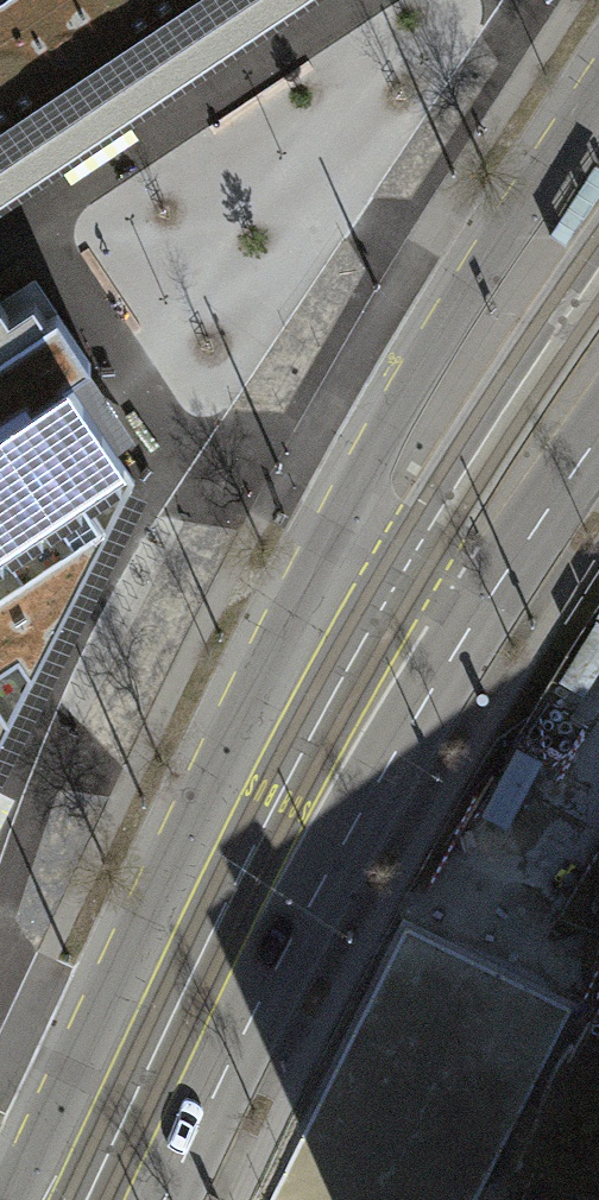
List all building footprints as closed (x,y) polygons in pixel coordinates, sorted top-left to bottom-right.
[(195,62),(152,0),(0,0),(0,191),(195,62)] [(195,62),(289,0),(152,0),(195,62)] [(0,350),(0,740),(1,741),(133,481),(67,381),(91,364),(56,313),(0,350)]
